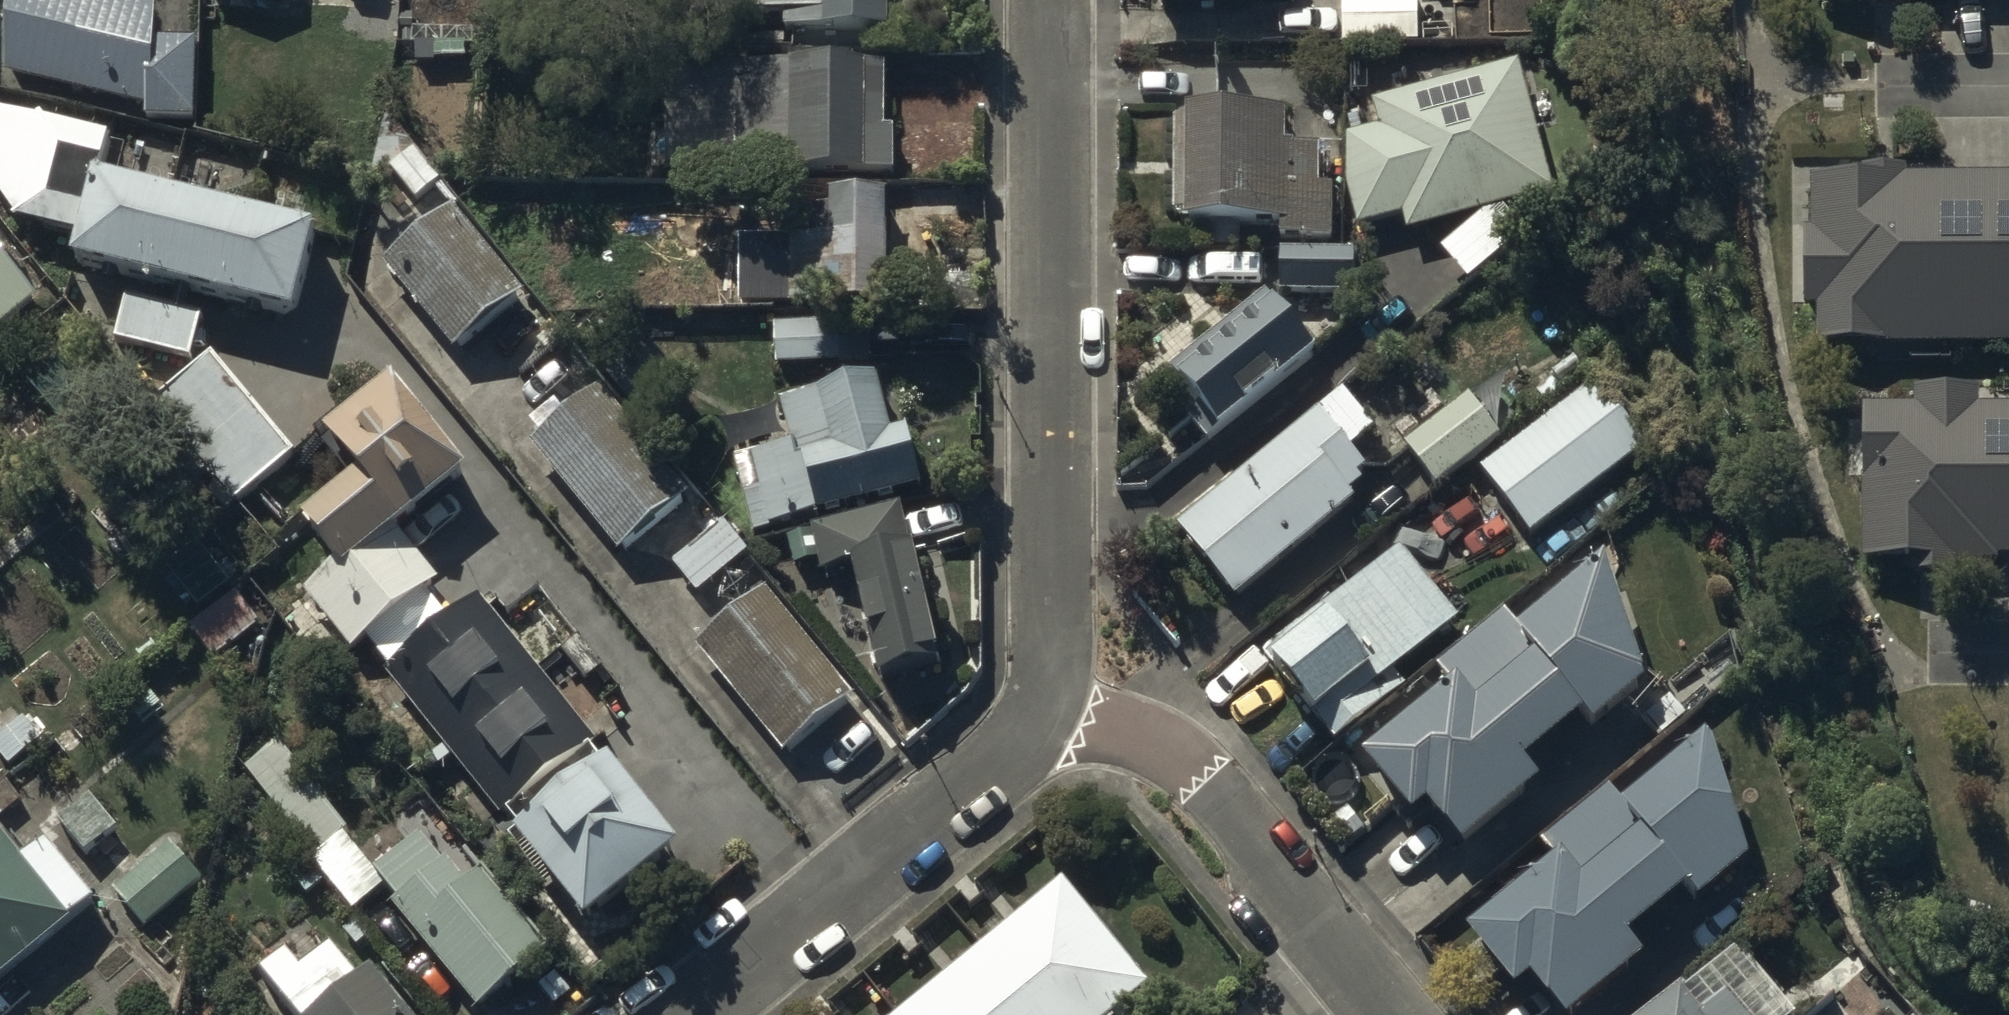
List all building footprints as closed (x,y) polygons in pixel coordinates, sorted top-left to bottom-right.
[(74,0),(6,0),(8,89),(146,123),(147,123),(147,133),(195,135),(197,55),(157,54),(158,19),(74,0)] [(717,30),(788,29),(788,49),(894,48),(893,0),(717,0),(717,30)] [(1223,16),(1292,15),(1292,0),(1157,0),(1157,24),(1223,23),(1223,16)] [(1815,15),(1859,15),(1859,25),(1908,25),(1908,12),(1948,12),(1948,5),(2008,5),(2008,0),(1815,0),(1815,15)] [(1419,4),(1342,4),(1342,56),(1418,56),(1419,4)] [(884,71),(740,70),(739,187),(900,188),(900,134),(883,134),(884,71)] [(1555,209),(1522,80),(1376,117),(1382,140),(1338,152),(1361,241),(1406,230),(1410,246),(1555,209)] [(124,292),(111,349),(196,369),(209,317),(301,340),(329,227),(112,175),(120,140),(0,111),(0,199),(19,228),(80,243),(71,279),(124,292)] [(1283,116),(1185,116),(1185,232),(1282,232),(1282,242),(1334,242),(1334,185),(1319,185),(1319,146),(1283,146),(1283,116)] [(1814,188),(1813,245),(1805,245),(1804,325),(1818,326),(1818,362),(1904,363),(1904,371),(1941,372),(1941,364),(2008,365),(2008,188),(1814,188)] [(455,211),(387,266),(460,355),(528,300),(455,211)] [(790,280),(743,280),(743,315),(776,315),(777,368),(872,368),(872,329),(890,329),(889,212),(830,213),(830,254),(790,254),(790,280)] [(40,300),(0,251),(0,331),(40,300)] [(1354,254),(1279,254),(1279,297),(1354,297),(1354,254)] [(1266,295),(1168,375),(1222,440),(1319,360),(1266,295)] [(293,455),(213,360),(162,403),(242,498),(293,455)] [(743,490),(755,535),(923,491),(907,432),(893,435),(877,376),(780,402),(792,448),(754,458),(761,485),(743,490)] [(1596,387),(1483,474),(1532,538),(1645,451),(1596,387)] [(599,391),(530,446),(622,558),(690,503),(599,391)] [(1343,394),(1179,531),(1242,606),(1363,504),(1356,496),(1365,489),(1357,480),(1364,474),(1349,456),(1377,434),(1343,394)] [(398,400),(315,463),(351,511),(302,547),(326,569),(345,596),(477,502),(398,400)] [(1502,444),(1472,404),(1406,453),(1436,493),(1502,444)] [(1859,417),(1857,578),(1907,578),(1907,594),(1954,595),(1954,577),(1996,578),(1996,571),(2008,572),(2008,422),(1980,422),(1980,406),(1913,405),(1912,418),(1859,417)] [(822,578),(854,571),(882,685),(941,670),(902,507),(810,530),(822,578)] [(722,533),(672,572),(697,604),(747,564),(722,533)] [(1402,551),(1266,658),(1335,745),(1409,687),(1398,673),(1460,625),(1402,551)] [(1458,696),(1368,769),(1415,826),(1431,814),(1463,854),(1544,789),(1530,771),(1588,724),(1596,734),(1647,693),(1606,572),(1521,641),(1502,618),(1437,670),(1458,696)] [(767,600),(693,659),(782,769),(856,710),(767,600)] [(231,606),(188,644),(214,673),(256,635),(231,606)] [(280,748),(245,775),(316,864),(298,879),(311,895),(328,882),(354,915),(384,891),(349,847),(354,842),(280,748)] [(1476,943),(1520,998),(1537,984),(1563,1014),(1580,1014),(1641,965),(1628,949),(1693,896),(1704,909),(1751,870),(1705,751),(1628,814),(1611,795),(1548,847),(1566,869),(1476,943)] [(85,803),(53,835),(85,869),(118,839),(85,803)] [(395,911),(481,1014),(484,1014),(553,958),(481,872),(469,882),(429,834),(380,875),(404,903),(395,911)] [(0,835),(0,987),(75,927),(0,835)] [(205,891),(177,856),(115,904),(143,940),(205,891)] [(1062,881),(899,1014),(1117,1014),(1151,988),(1062,881)] [(257,989),(279,1014),(397,1014),(374,986),(364,994),(334,957),(299,986),(284,967),(257,989)] [(1647,1014),(1739,1014),(1726,998),(1704,1014),(1683,987),(1647,1014)]
